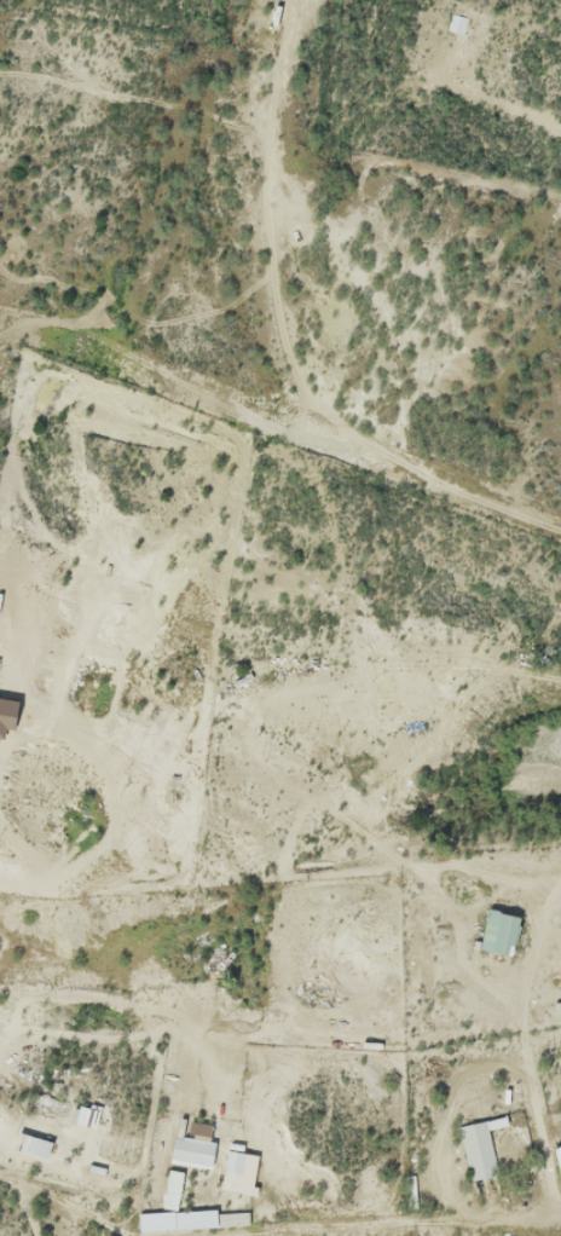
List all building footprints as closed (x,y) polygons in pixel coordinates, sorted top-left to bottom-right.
[(477,948),(511,956),(520,918),(486,910),(477,948)] [(209,1167),(214,1145),(174,1136),(169,1158),(209,1167)] [(553,1145),(560,1188),(560,1187),(560,1144),(553,1145)] [(241,1175),(244,1152),(225,1150),(222,1173),(241,1175)] [(176,1209),(180,1172),(166,1171),(162,1208),(176,1209)]
